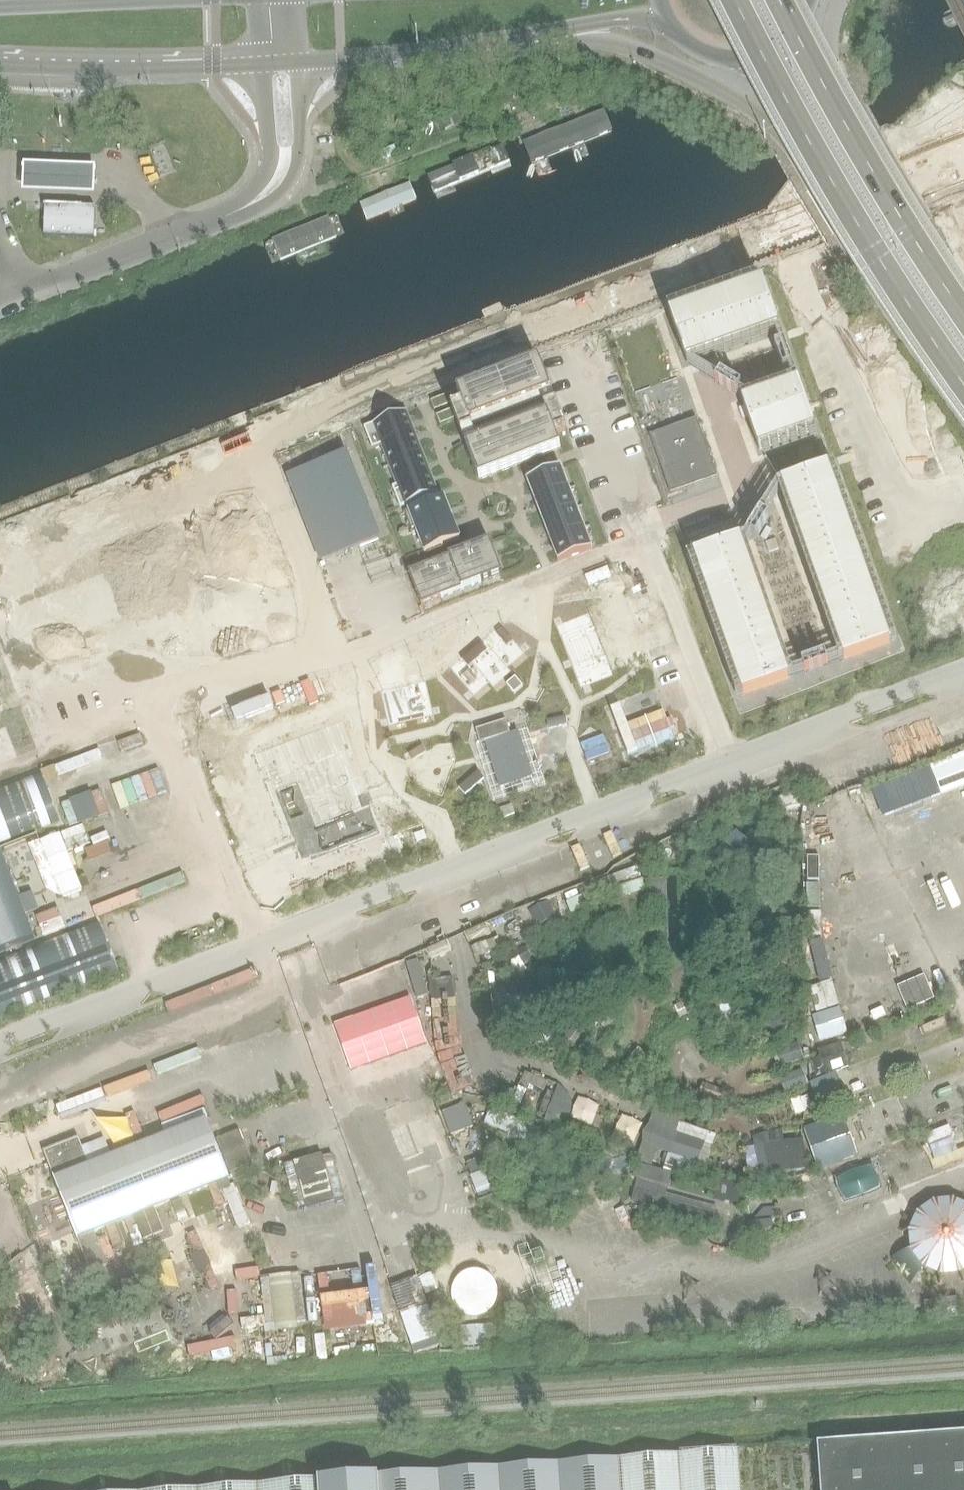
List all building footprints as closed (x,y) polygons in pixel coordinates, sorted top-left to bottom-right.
[(608,104),(518,138),(528,163),(617,126),(608,104)] [(504,142),(424,175),(432,196),(513,164),(504,142)] [(94,166),(22,164),(22,178),(21,193),(93,195),(94,181),(94,166)] [(409,181),(358,201),(365,219),(416,199),(409,181)] [(44,205),(44,208),(45,208),(44,237),(94,239),(95,208),(82,208),(82,207),(44,205)] [(346,206),(277,235),(284,253),(354,223),(346,206)] [(762,283),(670,316),(686,361),(778,329),(762,283)] [(451,410),(459,429),(551,393),(538,360),(457,392),(462,406),(451,410)] [(798,384),(743,403),(759,449),(814,430),(798,384)] [(364,428),(372,448),(414,432),(406,412),(364,428)] [(566,431),(558,412),(466,448),(479,481),(560,449),(555,435),(566,431)] [(696,420),(650,436),(670,494),(716,477),(696,420)] [(381,446),(389,465),(422,453),(414,432),(372,448),(372,449),(381,446)] [(345,453),(288,475),(322,562),(379,540),(345,453)] [(397,486),(429,473),(422,453),(389,465),(397,486)] [(535,501),(568,488),(560,467),(527,480),(535,501)] [(889,644),(827,468),(781,484),(843,660),(889,644)] [(400,508),(437,494),(429,473),(397,486),(392,488),(400,508)] [(535,501),(543,521),(576,509),(568,488),(535,501)] [(412,535),(417,533),(452,519),(443,498),(404,513),(412,535)] [(584,529),(576,509),(543,521),(551,542),(584,529)] [(460,540),(452,519),(417,533),(424,553),(460,540)] [(592,550),(584,529),(551,542),(559,562),(592,550)] [(694,557),(742,696),(788,679),(774,639),(739,541),(694,557)] [(469,550),(482,583),(502,575),(489,542),(469,550)] [(469,550),(465,551),(449,558),(462,591),(482,583),(469,550)] [(429,566),(442,599),(462,591),(449,558),(429,566)] [(442,599),(429,566),(408,574),(421,607),(442,599)] [(589,614),(556,627),(563,647),(596,634),(589,614)] [(613,616),(606,643),(630,649),(637,622),(613,616)] [(500,626),(483,640),(507,669),(524,654),(500,626)] [(596,634),(563,647),(571,667),(604,655),(596,634)] [(483,640),(465,655),(490,683),(493,688),(511,673),(507,669),(483,640)] [(465,655),(449,668),(474,697),(490,683),(465,655)] [(604,655),(571,667),(580,689),(612,677),(604,655)] [(514,695),(523,687),(515,678),(506,685),(514,695)] [(425,682),(403,687),(411,721),(433,716),(425,682)] [(403,687),(380,692),(388,727),(411,721),(403,687)] [(663,711),(627,725),(620,707),(611,710),(618,729),(628,756),(674,739),(663,711)] [(343,718),(254,753),(260,768),(265,766),(270,779),(265,781),(287,838),(291,837),(302,865),(383,834),(372,806),(376,804),(343,718)] [(506,721),(476,730),(480,744),(485,742),(500,788),(532,778),(518,732),(511,735),(506,721)] [(930,767),(941,796),(963,787),(963,754),(930,767)] [(0,788),(0,844),(59,821),(40,772),(0,788)] [(100,817),(92,794),(70,801),(79,825),(100,817)] [(49,839),(56,858),(75,851),(68,832),(49,839)] [(117,971),(98,921),(4,958),(2,952),(34,940),(0,851),(0,1017),(117,971)] [(650,895),(666,895),(665,880),(649,880),(650,895)] [(60,886),(32,895),(39,917),(62,909),(67,924),(72,922),(60,886)] [(554,913),(548,902),(530,911),(536,923),(554,913)] [(819,983),(832,980),(823,940),(810,943),(819,983)] [(522,949),(512,955),(520,967),(530,961),(522,949)] [(933,1000),(924,977),(898,988),(907,1010),(933,1000)] [(499,1021),(516,1022),(517,994),(541,994),(541,979),(500,978),(499,1021)] [(816,1013),(838,1006),(831,982),(809,989),(816,1013)] [(409,995),(343,1016),(357,1058),(422,1037),(409,995)] [(847,1034),(839,1009),(813,1017),(820,1042),(847,1034)] [(773,1019),(770,1023),(776,1033),(784,1030),(787,1024),(786,1019),(782,1017),(779,1017),(773,1019)] [(789,1065),(803,1060),(798,1044),(783,1049),(789,1065)] [(840,1045),(818,1052),(826,1076),(848,1069),(840,1045)] [(705,1061),(686,1047),(672,1064),(692,1078),(705,1061)] [(791,1091),(807,1084),(802,1070),(785,1076),(791,1091)] [(835,1074),(810,1084),(819,1108),(844,1098),(835,1074)] [(724,1093),(703,1085),(700,1092),(721,1100),(724,1093)] [(464,1104),(442,1113),(451,1135),(472,1126),(464,1104)] [(497,1108),(492,1122),(514,1129),(519,1115),(497,1108)] [(113,1120),(116,1139),(148,1133),(144,1114),(113,1120)] [(843,1117),(804,1131),(818,1170),(857,1156),(843,1117)] [(217,1184),(228,1180),(226,1176),(213,1142),(205,1122),(90,1167),(79,1138),(43,1152),(77,1239),(105,1228),(113,1248),(122,1244),(114,1224),(124,1221),(131,1238),(140,1234),(133,1217),(171,1202),(178,1221),(187,1218),(180,1199),(208,1188),(216,1208),(225,1204),(217,1184)] [(679,1123),(675,1133),(679,1134),(671,1156),(668,1155),(664,1165),(702,1179),(716,1136),(679,1123)] [(239,1132),(213,1142),(226,1176),(252,1166),(239,1132)] [(104,1160),(119,1156),(113,1138),(99,1143),(104,1160)] [(808,1169),(803,1139),(764,1146),(769,1175),(808,1169)] [(482,1171),(479,1161),(467,1165),(471,1175),(482,1171)] [(490,1194),(482,1173),(471,1177),(478,1198),(490,1194)] [(723,1196),(746,1200),(749,1181),(726,1178),(723,1196)] [(767,1229),(766,1221),(748,1223),(749,1231),(767,1229)] [(762,1241),(761,1233),(741,1236),(742,1243),(762,1241)] [(817,1445),(820,1489),(963,1489),(963,1435),(817,1445)] [(739,1451),(190,1489),(742,1489),(739,1451)]
